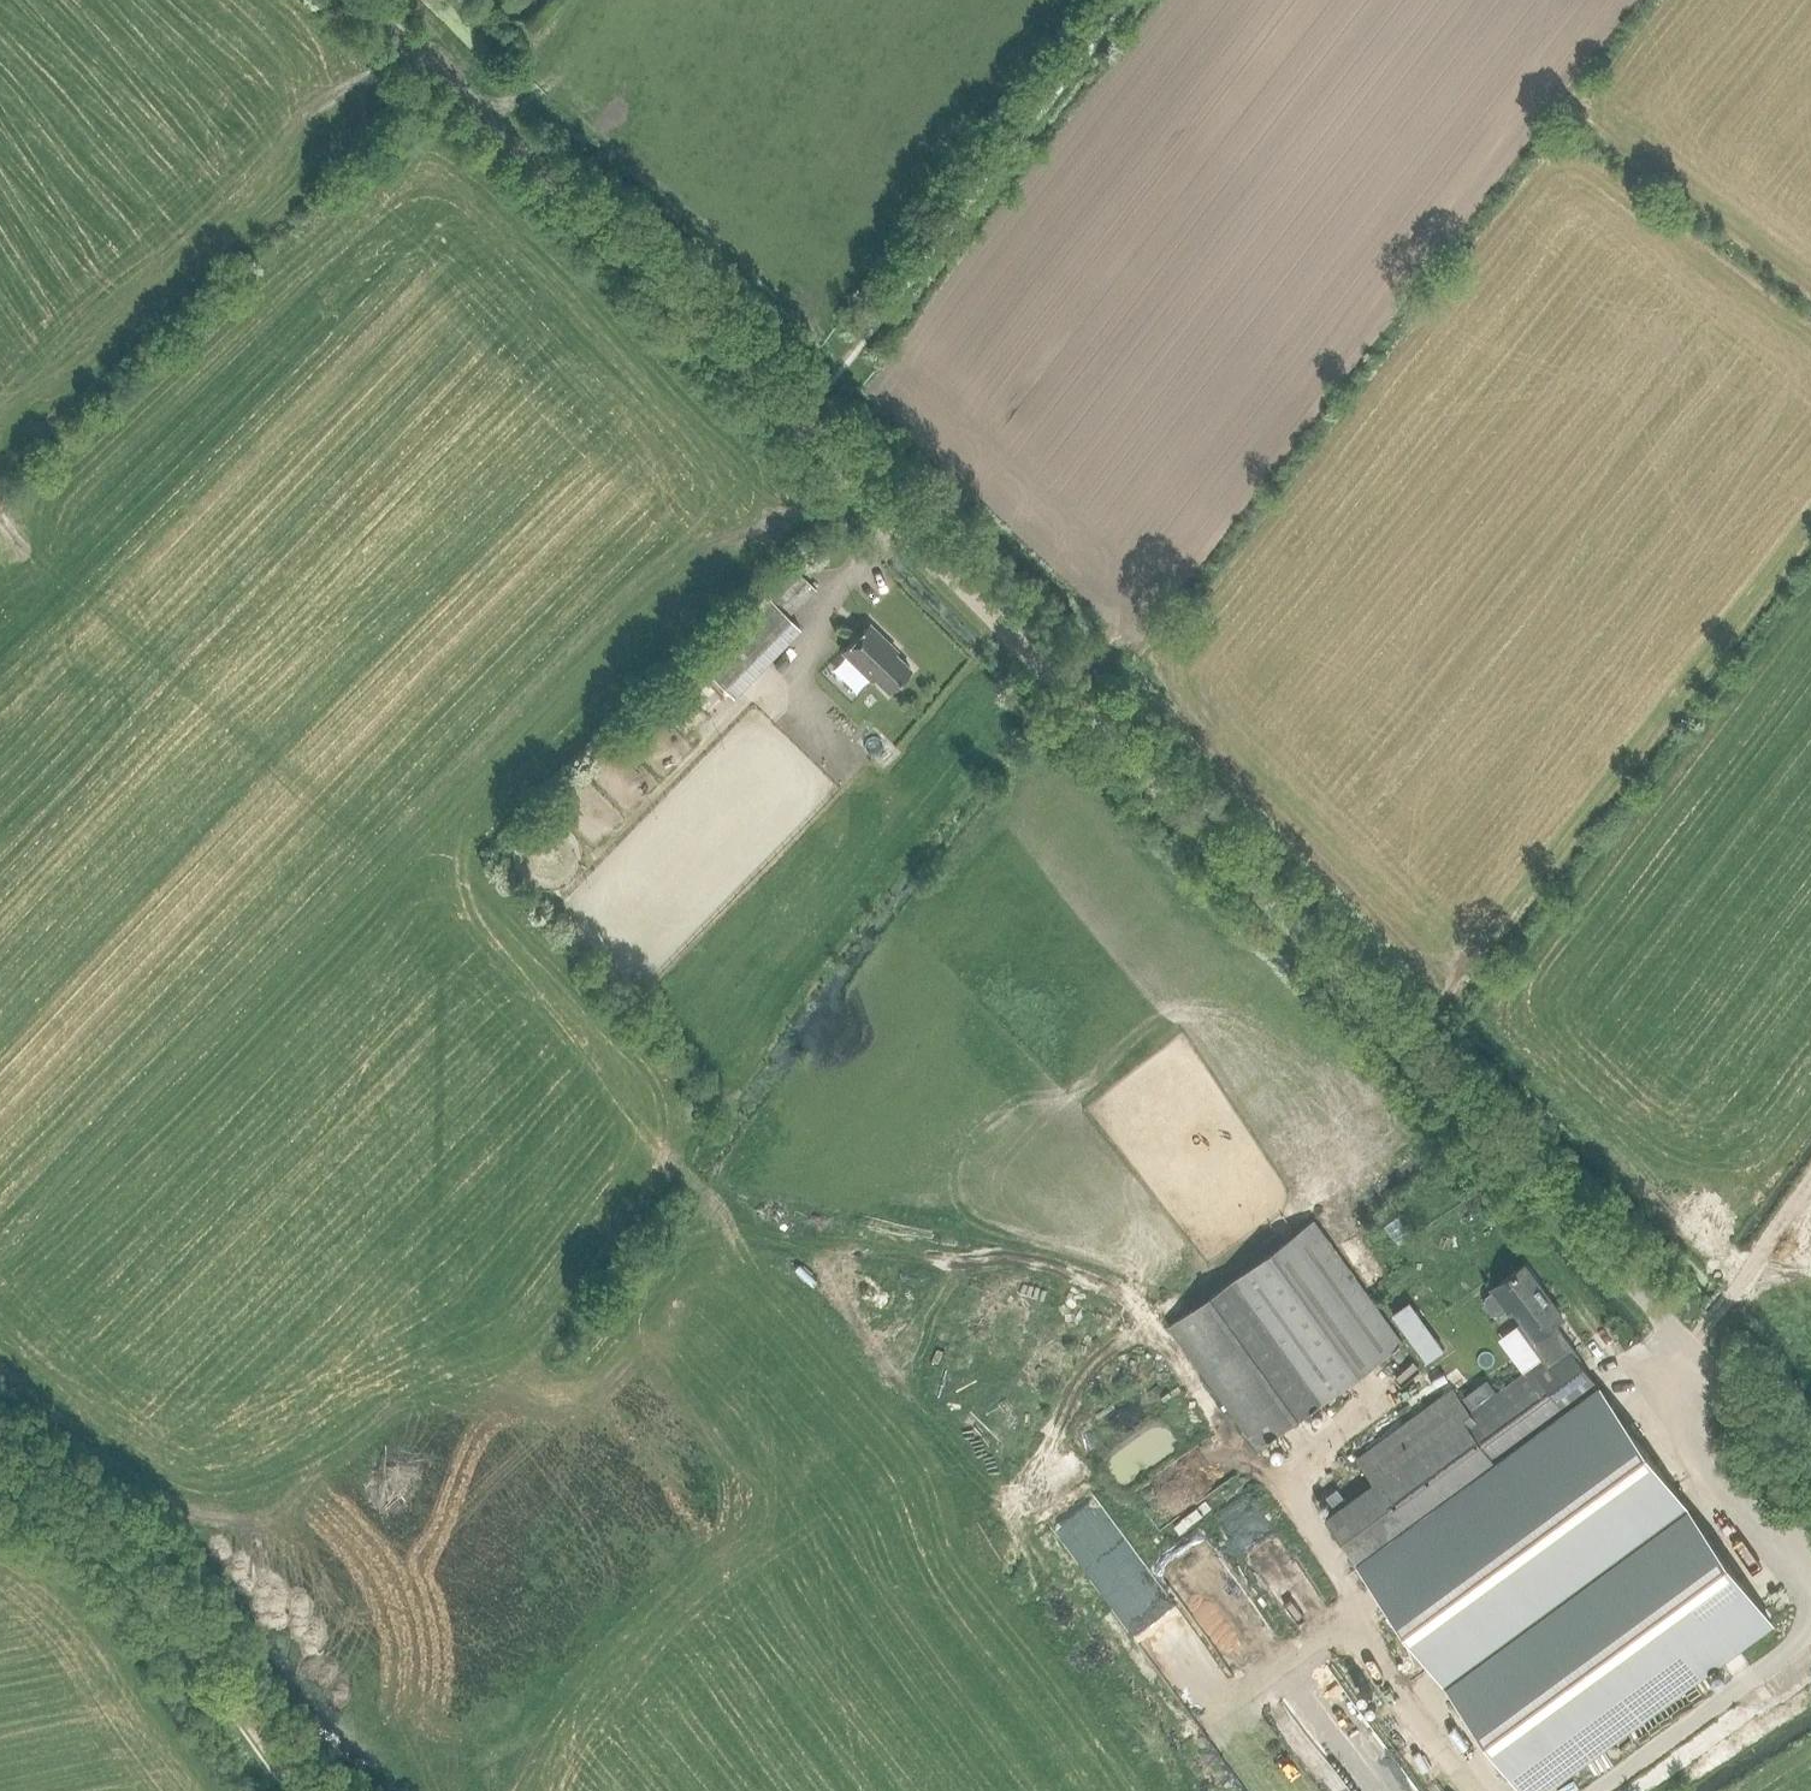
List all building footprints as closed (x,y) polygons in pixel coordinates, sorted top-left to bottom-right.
[(766,593),(778,605),(805,578),(791,564),(770,586),(772,587),(766,593)] [(801,627),(766,593),(699,662),(733,696),(801,627)] [(870,624),(843,652),(872,680),(875,677),(889,691),(911,669),(888,646),(890,643),(870,624)] [(847,671),(835,659),(822,673),(834,684),(847,671)] [(865,766),(874,769),(874,768),(877,764),(865,752),(857,764),(860,765),(865,766)] [(1405,1345),(1316,1222),(1172,1327),(1261,1450),(1405,1345)] [(1526,1790),(1539,1790),(1771,1620),(1601,1389),(1601,1390),(1578,1358),(1580,1357),(1555,1322),(1563,1317),(1528,1268),(1496,1290),(1498,1293),(1492,1298),(1491,1305),(1497,1313),(1504,1314),(1510,1310),(1511,1311),(1517,1307),(1527,1322),(1521,1326),(1546,1360),(1471,1414),(1454,1390),(1359,1459),(1376,1482),(1327,1518),(1526,1790)] [(1603,1771),(1640,1746),(1632,1735),(1596,1760),(1603,1771)]
